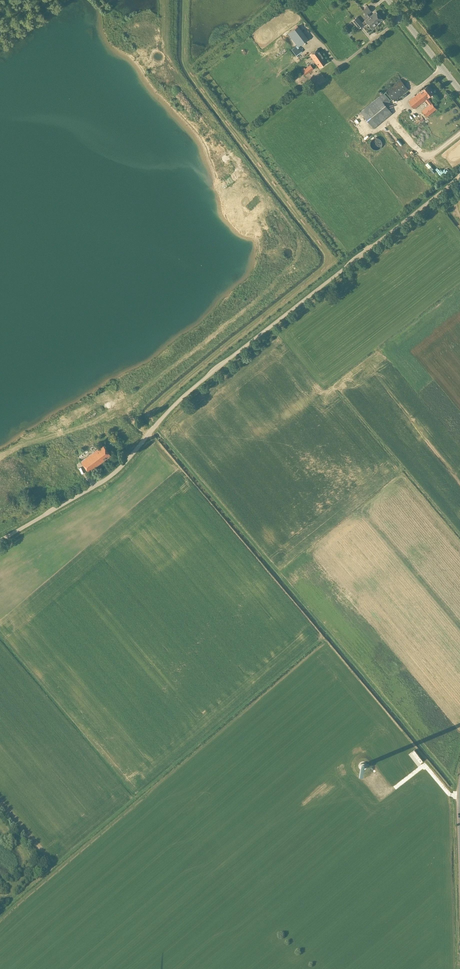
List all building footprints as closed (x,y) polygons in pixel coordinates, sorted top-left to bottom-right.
[(376,11),(371,15),(370,14),(372,12),(368,6),(363,10),(367,15),(369,17),(370,17),(373,22),(374,21),(377,24),(383,20),(376,11)] [(369,17),(365,20),(362,22),(358,16),(352,21),(359,29),(367,22),(372,29),(377,24),(374,21),(373,22),(370,17),(369,17)] [(302,52),(298,47),(308,39),(298,25),(287,34),(297,45),(291,49),(296,56),(302,52)] [(314,61),(322,55),(317,49),(309,54),(314,61)] [(327,62),(322,55),(314,61),(319,68),(327,62)] [(305,75),(313,69),(310,65),(302,71),(305,75)] [(401,95),(404,93),(409,90),(400,79),(386,91),(395,101),(401,95)] [(437,109),(428,98),(434,93),(428,85),(408,101),(414,109),(418,106),(422,111),(426,117),(437,109)] [(393,113),(386,105),(390,101),(383,93),(360,112),(374,128),(393,113)] [(371,140),(371,142),(370,144),(371,146),(372,147),(373,149),(375,149),(377,149),(379,149),(381,148),(382,146),(382,144),(382,142),(382,140),(380,139),(379,138),(377,137),(375,138),(373,138),(371,140)] [(110,455),(103,445),(81,461),(89,472),(110,455)] [(415,750),(412,752),(420,763),(423,761),(415,750)]
